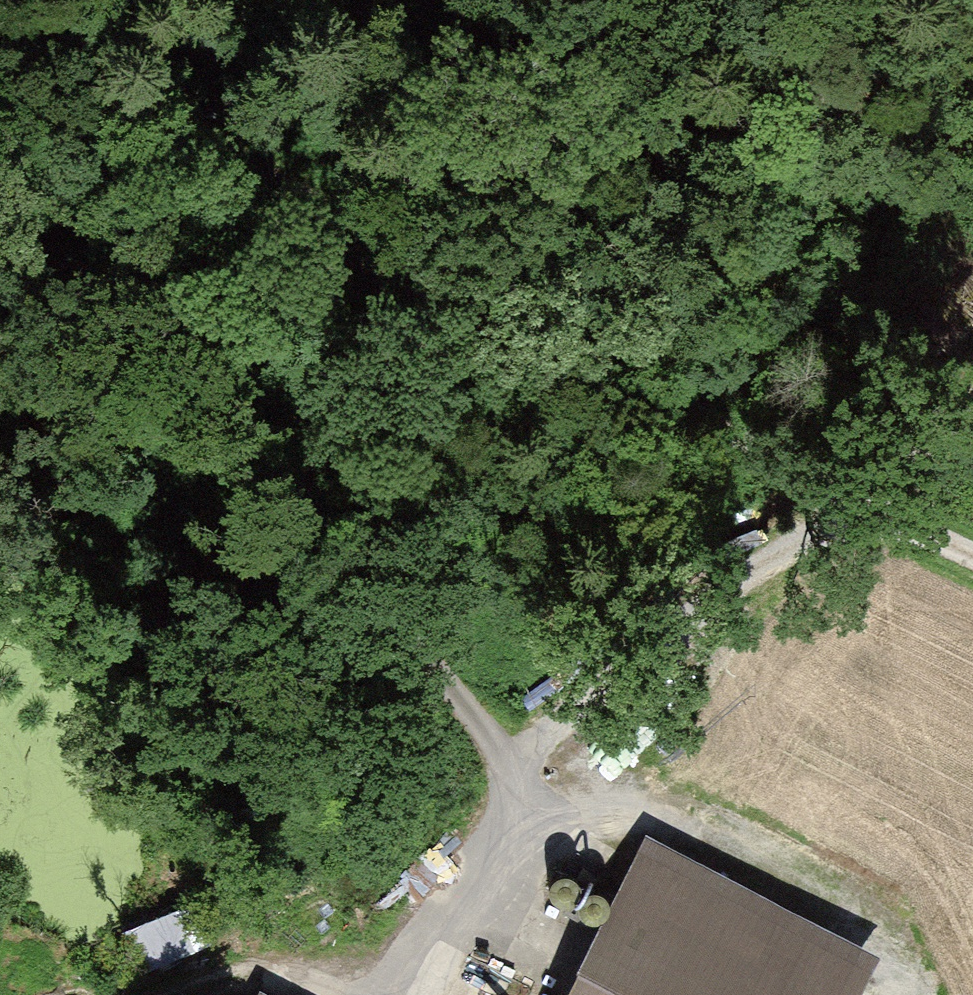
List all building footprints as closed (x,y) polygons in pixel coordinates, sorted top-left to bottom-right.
[(651,852),(580,994),(873,994),(887,968),(651,852)]
